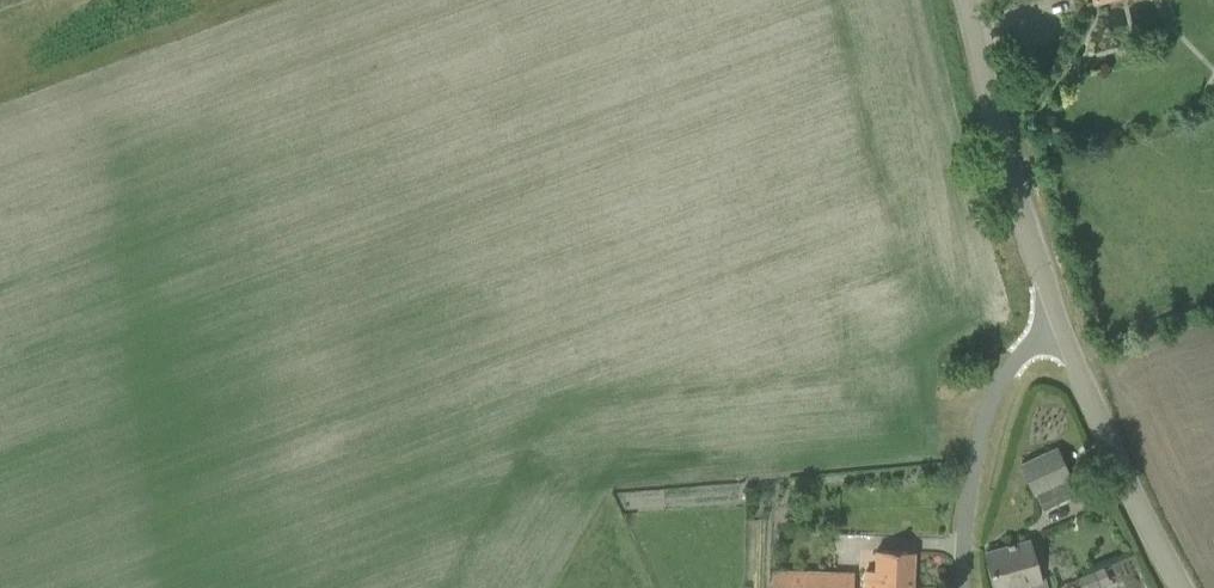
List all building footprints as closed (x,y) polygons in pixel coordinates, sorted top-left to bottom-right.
[(1021,465),(1034,494),(1071,477),(1058,448),(1021,465)] [(1044,578),(1040,579),(1029,541),(1014,545),(1014,543),(1008,545),(1008,547),(986,553),(997,587),(1047,587),(1044,578)] [(914,552),(874,550),(873,569),(864,568),(863,587),(913,587),(914,552)] [(831,587),(852,587),(853,572),(831,572),(831,587)] [(1081,587),(1098,587),(1099,587),(1092,572),(1077,579),(1081,587)]
